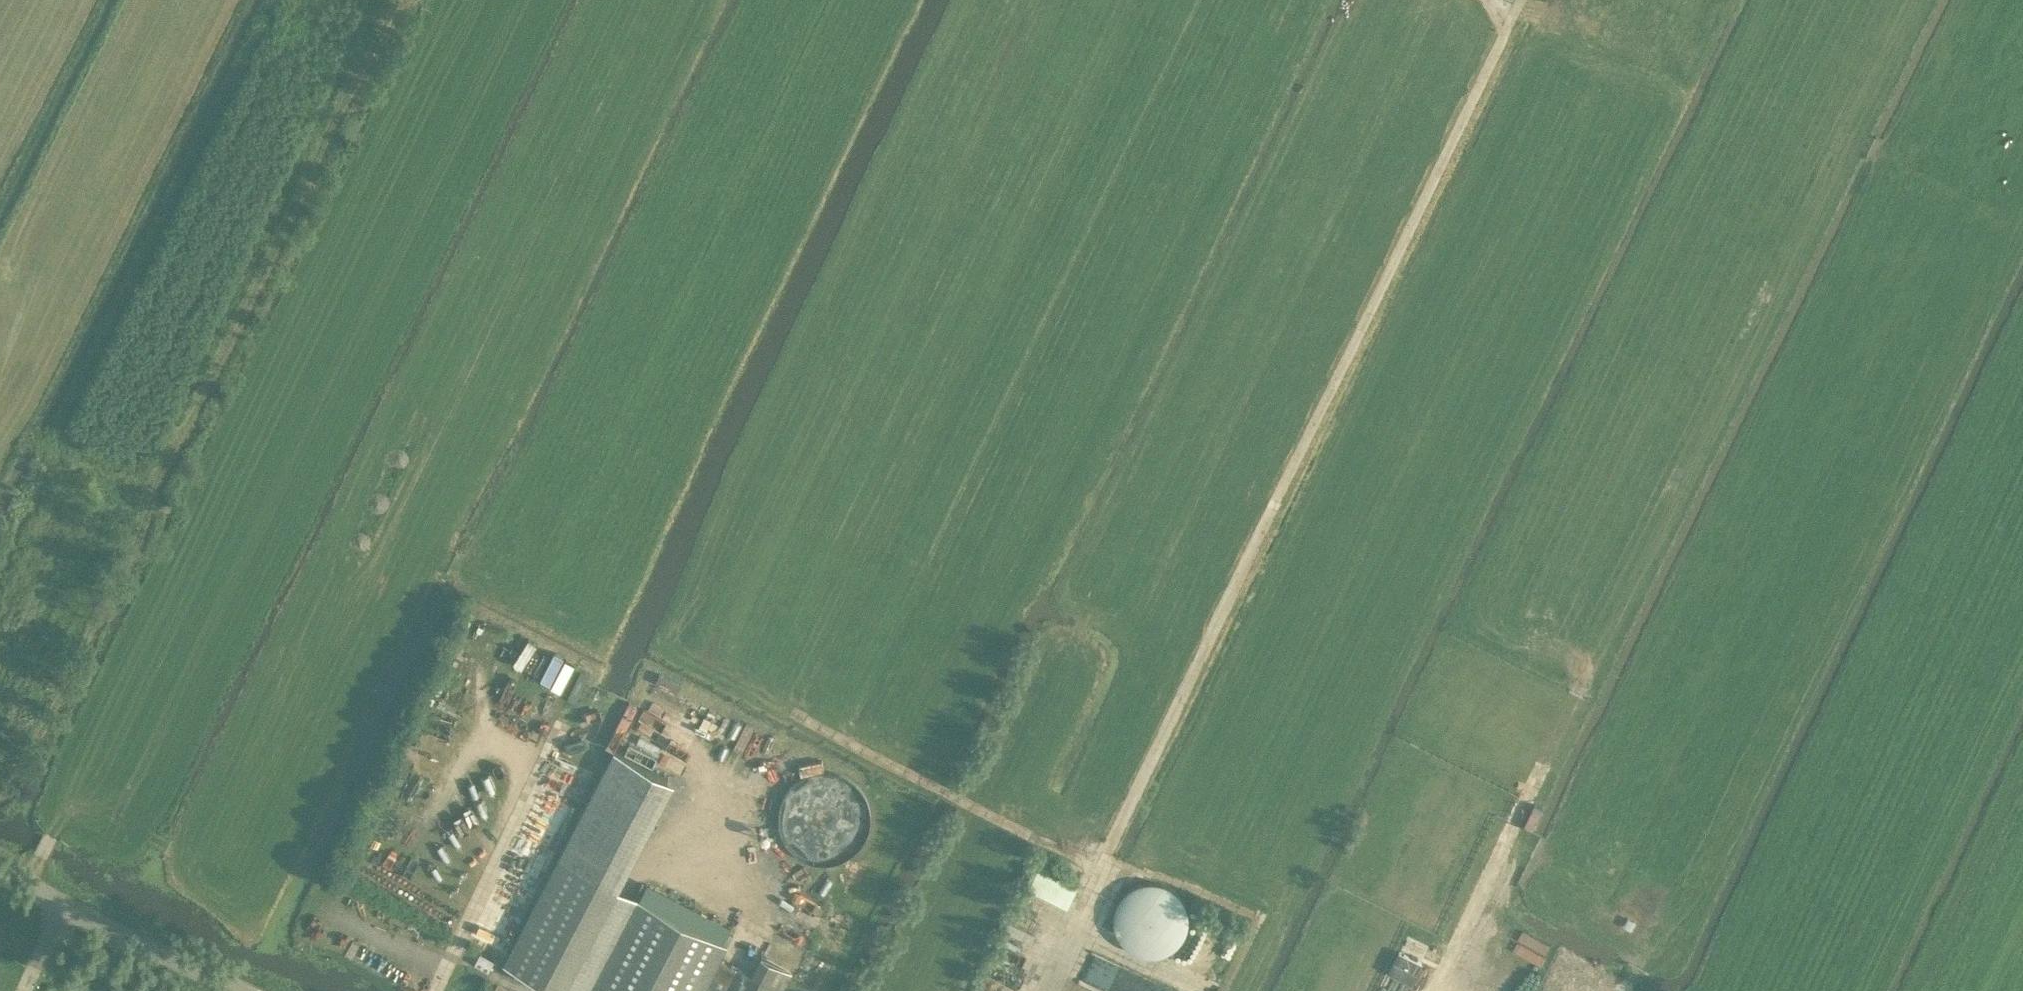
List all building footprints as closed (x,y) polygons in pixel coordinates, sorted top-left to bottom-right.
[(547,675),(561,682),(575,654),(561,647),(547,675)] [(688,718),(693,704),(679,699),(675,713),(688,718)] [(767,749),(773,730),(746,723),(742,735),(756,739),(754,745),(767,749)] [(505,963),(558,990),(559,990),(781,990),(782,989),(791,972),(762,956),(752,973),(739,967),(738,969),(720,960),(728,944),(725,942),(638,897),(613,884),(669,778),(615,750),(562,852),(560,856),(505,963)] [(1190,952),(1187,885),(1128,887),(1131,955),(1190,952)]
